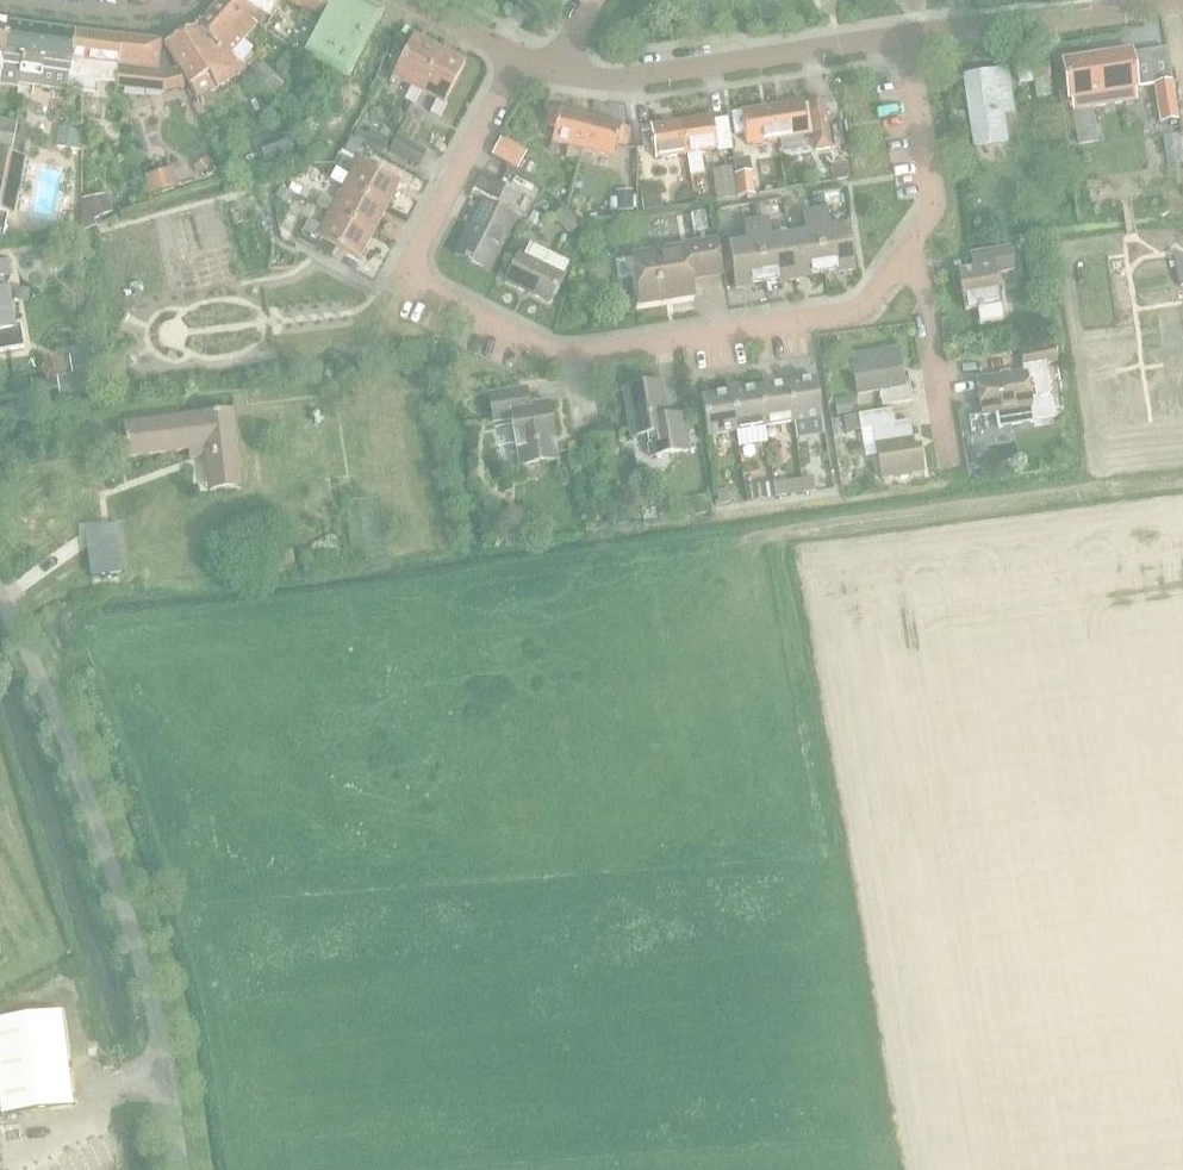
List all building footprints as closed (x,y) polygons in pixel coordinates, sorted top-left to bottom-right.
[(258,25),(251,20),(256,14),(253,13),(255,10),(236,0),(220,0),(197,26),(244,72),(245,72),(237,64),(243,58),(251,50),(242,41),(258,25)] [(283,0),(236,0),(255,10),(253,13),(256,14),(251,20),(258,25),(264,30),(283,0)] [(316,16),(313,21),(319,25),(332,0),(285,0),(316,16)] [(319,25),(303,55),(348,78),(382,12),(360,0),(332,0),(319,25)] [(76,32),(8,24),(0,82),(0,86),(19,88),(18,94),(24,95),(26,83),(66,89),(66,85),(68,85),(76,32)] [(221,87),(244,72),(197,26),(181,35),(221,87)] [(117,83),(122,37),(91,34),(76,32),(68,85),(81,91),(93,92),(95,81),(117,83)] [(216,89),(221,87),(181,35),(164,44),(188,85),(195,97),(201,94),(194,82),(202,77),(208,89),(214,85),(216,89)] [(417,90),(439,48),(414,35),(392,76),(411,86),(404,100),(413,105),(420,91),(417,90)] [(122,37),(117,83),(116,87),(164,92),(183,86),(178,69),(170,71),(167,53),(158,52),(159,42),(122,37)] [(417,90),(420,91),(436,100),(429,114),(438,119),(446,104),(444,102),(465,62),(439,48),(417,90)] [(1131,50),(1062,60),(1069,98),(1097,95),(1098,106),(1123,103),(1121,91),(1138,89),(1131,50)] [(245,70),(273,98),(285,86),(257,58),(245,70)] [(1030,60),(1033,79),(1050,76),(1047,58),(1030,60)] [(962,76),(973,146),(1007,141),(1003,113),(1014,111),(1007,69),(962,76)] [(1177,121),(1170,83),(1154,86),(1161,123),(1177,121)] [(772,107),(777,140),(812,134),(813,141),(828,139),(822,100),(802,104),(802,102),(772,107)] [(746,145),(777,140),(772,107),(741,112),(741,114),(731,115),(734,133),(743,132),(746,145)] [(582,149),(590,117),(560,109),(560,111),(550,109),(545,127),(555,129),(552,142),(582,149)] [(590,117),(582,149),(612,157),(616,145),(625,147),(630,129),(620,127),(620,125),(590,117)] [(681,122),(686,155),(687,155),(690,175),(704,173),(700,152),(717,149),(712,119),(711,117),(681,122)] [(7,213),(14,182),(16,182),(27,123),(18,121),(17,124),(11,156),(5,155),(4,161),(0,160),(0,211),(7,213)] [(17,124),(0,121),(0,155),(1,153),(6,154),(5,155),(11,156),(17,124)] [(655,160),(686,155),(681,122),(650,128),(650,129),(640,131),(643,148),(652,147),(655,160)] [(55,146),(81,151),(81,131),(58,126),(55,146)] [(389,151),(417,166),(426,151),(397,136),(389,151)] [(345,185),(386,207),(401,181),(358,160),(349,177),(336,169),(330,181),(343,188),(345,185)] [(143,176),(149,196),(178,187),(173,167),(143,176)] [(711,171),(717,201),(737,198),(732,167),(711,171)] [(734,174),(738,197),(753,195),(750,172),(734,174)] [(373,233),(386,207),(345,185),(343,188),(336,202),(322,194),(316,206),(330,214),(331,210),(373,233)] [(454,255),(488,272),(515,219),(479,201),(470,217),(473,218),(454,255)] [(553,218),(571,235),(582,224),(564,206),(553,218)] [(815,210),(825,270),(847,267),(847,271),(854,270),(847,227),(832,229),(828,208),(815,210)] [(359,259),(373,233),(331,210),(330,214),(322,228),(308,220),(302,232),(317,239),(318,237),(359,259)] [(802,274),(825,270),(815,210),(803,212),(807,234),(788,237),(795,279),(803,278),(802,274)] [(795,279),(788,237),(772,239),(769,219),(755,221),(764,281),(788,277),(789,280),(795,279)] [(741,285),(764,281),(755,221),(744,223),(747,243),(728,246),(735,289),(742,288),(741,285)] [(633,261),(640,304),(693,296),(690,279),(721,274),(716,241),(684,246),(685,253),(633,261)] [(38,246),(41,261),(62,257),(60,242),(38,246)] [(548,303),(568,261),(530,243),(523,257),(518,255),(505,282),(548,303)] [(980,325),(1002,321),(995,274),(1013,271),(1010,250),(981,254),(984,270),(959,274),(965,311),(977,309),(980,325)] [(11,277),(8,260),(0,261),(0,279),(11,277)] [(0,291),(0,352),(24,348),(20,324),(11,326),(5,290),(0,291)] [(1055,363),(1053,348),(1006,356),(1008,371),(1055,363)] [(908,387),(902,388),(897,350),(849,357),(850,361),(844,370),(852,376),(856,397),(878,393),(881,408),(911,404),(908,387)] [(1045,418),(1037,370),(976,380),(982,416),(996,414),(998,426),(1045,418)] [(786,384),(793,423),(821,418),(815,379),(786,384)] [(682,417),(667,419),(661,384),(623,390),(631,438),(651,435),(654,457),(688,452),(682,417)] [(764,428),(793,423),(786,384),(758,389),(764,428)] [(736,433),(764,428),(758,389),(730,393),(736,433)] [(531,405),(527,406),(524,390),(488,395),(492,424),(513,421),(520,466),(556,461),(549,415),(533,417),(531,405)] [(707,438),(736,433),(730,393),(700,398),(707,438)] [(208,489),(241,485),(232,410),(123,423),(127,457),(187,449),(188,457),(204,455),(208,489)] [(908,423),(893,425),(891,412),(855,417),(858,431),(870,429),(878,482),(923,475),(918,448),(912,449),(908,423)] [(801,479),(803,493),(815,492),(813,478),(801,479)] [(773,483),(775,497),(786,495),(784,482),(773,483)] [(744,487),(747,501),(758,499),(756,485),(744,487)] [(716,491),(718,505),(730,503),(728,489),(716,491)] [(118,525),(85,529),(90,577),(123,573),(118,525)] [(1,1114),(73,1104),(61,1013),(0,1021),(0,1106),(1,1114)]
